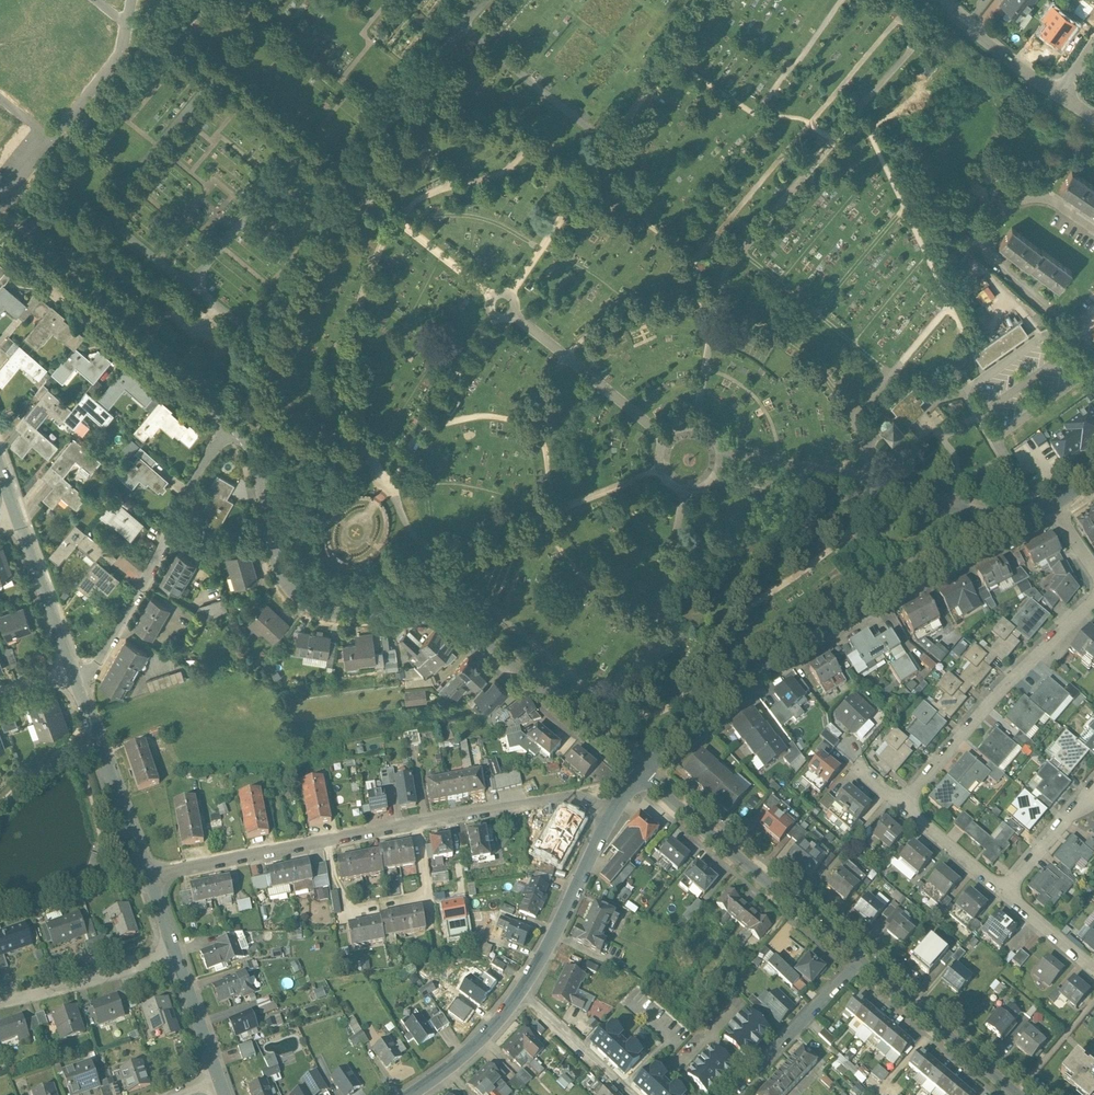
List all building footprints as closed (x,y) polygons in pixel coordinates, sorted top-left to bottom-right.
[(1000,0),(1019,15),(1030,0),(1001,0),(1000,0)] [(1057,6),(1051,2),(1042,14),(1042,15),(1044,13),(1049,16),(1057,6)] [(1049,16),(1040,27),(1058,41),(1059,41),(1057,39),(1072,19),(1074,21),(1075,20),(1057,6),(1049,16)] [(1065,151),(1060,148),(1054,158),(1058,161),(1065,151)] [(1065,151),(1058,161),(1063,165),(1070,155),(1065,151)] [(1070,155),(1063,165),(1068,168),(1075,158),(1070,155)] [(1072,171),(1060,189),(1090,210),(1091,208),(1093,210),(1093,186),(1072,171)] [(1042,248),(1041,250),(1012,229),(999,246),(1029,269),(1030,267),(1059,288),(1072,271),(1042,248)] [(0,278),(0,289),(3,285),(4,285),(13,274),(7,270),(0,278)] [(983,289),(989,285),(984,278),(978,282),(983,289)] [(3,285),(0,289),(0,310),(5,304),(18,315),(27,305),(26,304),(4,285),(3,285)] [(35,293),(26,304),(27,305),(18,315),(23,319),(32,308),(41,298),(35,293)] [(41,298),(32,308),(43,317),(52,307),(41,298)] [(83,336),(58,315),(59,313),(52,307),(43,317),(27,337),(38,346),(52,329),(74,347),(83,336)] [(973,354),(982,367),(1028,334),(1019,321),(973,354)] [(9,337),(1,347),(6,352),(15,342),(9,337)] [(0,369),(0,385),(2,387),(21,364),(39,379),(47,369),(20,346),(0,369)] [(90,360),(74,347),(52,373),(63,382),(76,367),(87,376),(105,355),(98,350),(92,357),(92,356),(90,358),(91,359),(90,360)] [(105,355),(87,376),(94,382),(97,378),(111,361),(105,355)] [(155,393),(124,367),(99,398),(109,406),(125,387),(145,403),(147,401),(148,402),(155,393)] [(94,382),(86,391),(92,396),(102,383),(97,378),(94,382)] [(43,384),(35,394),(40,398),(48,388),(43,384)] [(40,398),(25,417),(31,422),(36,426),(52,408),(64,418),(72,408),(48,388),(40,398)] [(914,389),(891,409),(897,415),(891,420),(890,418),(885,418),(881,422),(881,426),(882,428),(881,429),(892,442),(895,439),(904,449),(918,437),(908,425),(924,410),(920,404),(924,400),(914,389)] [(72,408),(64,418),(74,426),(87,410),(104,425),(113,414),(92,396),(86,391),(72,408)] [(155,393),(148,402),(147,401),(145,403),(144,405),(151,410),(159,401),(161,398),(155,393)] [(1060,395),(1044,408),(1051,417),(1067,404),(1060,395)] [(188,425),(159,401),(151,410),(134,431),(143,439),(160,420),(179,436),(188,425)] [(25,417),(16,427),(22,432),(31,422),(25,417)] [(36,426),(31,422),(22,432),(11,445),(21,454),(32,440),(50,455),(58,445),(36,426)] [(199,434),(188,425),(179,436),(189,445),(199,434)] [(1055,442),(1051,435),(1045,438),(1049,445),(1055,442)] [(101,460),(74,436),(51,464),(56,469),(62,474),(76,457),(92,470),(101,460)] [(131,436),(121,445),(129,454),(139,444),(131,436)] [(1045,438),(1040,441),(1044,448),(1049,445),(1045,438)] [(1073,459),(1064,444),(1053,451),(1062,466),(1073,459)] [(151,455),(141,446),(135,452),(139,455),(147,460),(151,455)] [(1042,457),(1037,449),(1030,453),(1023,457),(1039,485),(1076,464),(1073,459),(1062,466),(1051,473),(1042,457)] [(1053,451),(1042,457),(1051,473),(1062,466),(1053,451)] [(147,460),(139,455),(135,452),(117,473),(128,482),(137,471),(159,489),(168,478),(147,460)] [(51,464),(41,475),(47,480),(56,469),(51,464)] [(56,469),(47,480),(53,485),(62,474),(56,469)] [(217,473),(209,487),(214,489),(199,515),(218,526),(233,499),(227,496),(231,489),(219,482),(223,476),(217,473)] [(87,495),(62,474),(53,485),(42,497),(51,504),(62,492),(77,505),(87,495)] [(234,483),(223,476),(219,482),(231,489),(234,483)] [(130,502),(118,492),(113,499),(125,508),(130,502)] [(125,508),(113,499),(100,514),(112,523),(116,518),(134,533),(142,523),(125,508)] [(1091,512),(1077,521),(1093,545),(1093,516),(1091,512)] [(105,547),(76,522),(49,554),(58,562),(65,554),(66,555),(77,542),(95,557),(95,558),(95,559),(100,553),(105,547)] [(1051,535),(1025,549),(1034,567),(1039,564),(1042,569),(1047,566),(1048,566),(1046,561),(1059,554),(1060,553),(1051,535)] [(237,538),(223,543),(227,555),(241,551),(237,538)] [(0,547),(0,579),(3,578),(5,585),(5,584),(15,581),(2,546),(0,547)] [(117,557),(105,547),(100,553),(112,562),(117,557)] [(241,551),(227,555),(236,585),(257,578),(248,549),(241,551)] [(196,562),(178,552),(160,581),(178,592),(196,562)] [(1025,564),(1019,553),(1014,555),(1020,567),(1025,564)] [(1075,581),(1066,564),(1064,565),(1059,554),(1046,561),(1048,566),(1047,566),(1052,572),(1046,575),(1054,571),(1056,576),(1052,582),(1054,584),(1049,591),(1060,600),(1066,604),(1078,589),(1072,584),(1075,581)] [(984,587),(988,593),(1013,580),(1010,575),(1002,559),(977,572),(984,587)] [(119,578),(97,560),(77,584),(86,592),(95,581),(108,592),(119,578)] [(1010,575),(1013,580),(1014,587),(1029,580),(1021,570),(1010,575)] [(973,593),(966,580),(940,594),(949,611),(961,605),(967,614),(981,607),(973,593)] [(979,590),(986,604),(992,601),(988,593),(984,587),(979,590)] [(1034,588),(1023,594),(1030,600),(1037,605),(1043,598),(1034,588)] [(986,604),(979,590),(973,593),(981,607),(986,604)] [(1060,600),(1049,591),(1044,597),(1053,609),(1060,600)] [(169,607),(152,596),(134,626),(152,636),(169,607)] [(224,599),(200,606),(196,612),(207,619),(211,612),(213,612),(214,615),(228,611),(224,599)] [(929,600),(918,605),(917,604),(912,606),(913,608),(903,614),(913,634),(940,620),(929,600)] [(1037,605),(1030,600),(1020,612),(1023,615),(1012,628),(1020,635),(1021,635),(1028,641),(1043,624),(1050,616),(1037,605)] [(289,622),(267,601),(249,619),(260,630),(262,627),(274,638),(289,622)] [(0,616),(0,619),(7,638),(32,628),(23,607),(0,616)] [(940,620),(913,634),(917,640),(925,636),(943,626),(940,620)] [(1012,628),(1004,621),(993,634),(1001,641),(996,647),(998,649),(994,654),(993,655),(996,657),(1003,663),(1020,643),(1016,640),(1020,635),(1012,628)] [(420,644),(413,651),(418,656),(423,659),(445,634),(436,626),(420,644)] [(1070,649),(1091,667),(1093,663),(1093,633),(1088,628),(1070,649)] [(330,634),(299,629),(296,648),(318,652),(319,652),(319,650),(327,651),(326,653),(327,653),(330,637),(330,634)] [(891,632),(880,640),(873,629),(868,632),(867,632),(849,643),(856,654),(848,659),(852,666),(855,665),(860,673),(884,658),(901,684),(920,672),(910,655),(907,657),(891,632)] [(372,631),(359,633),(361,641),(343,644),(345,661),(358,660),(358,661),(375,658),(376,658),(375,650),(372,631)] [(420,644),(406,632),(400,639),(413,651),(420,644)] [(388,634),(380,635),(382,648),(390,647),(388,634)] [(445,634),(423,659),(432,667),(434,670),(438,666),(435,664),(454,643),(445,634)] [(925,636),(917,640),(929,649),(935,644),(925,636)] [(330,637),(327,653),(326,661),(333,663),(336,638),(330,637)] [(126,639),(100,682),(122,694),(147,651),(126,639)] [(949,652),(937,642),(935,644),(929,649),(928,650),(941,660),(949,652)] [(952,651),(959,656),(966,648),(958,642),(952,651)] [(994,654),(986,647),(982,652),(981,653),(992,662),(996,657),(993,655),(994,654)] [(982,652),(976,648),(965,660),(973,667),(968,673),(970,675),(965,680),(965,681),(971,686),(975,690),(991,669),(988,667),(992,662),(981,653),(982,652)] [(382,649),(375,650),(376,658),(375,658),(376,663),(384,661),(382,649)] [(13,650),(6,653),(11,667),(18,665),(13,650)] [(327,651),(319,650),(319,652),(318,652),(317,660),(326,661),(327,653),(326,653),(327,651)] [(468,655),(455,669),(456,670),(439,688),(446,694),(450,690),(463,675),(465,677),(478,663),(468,655)] [(830,656),(810,669),(826,695),(846,682),(830,656)] [(932,670),(937,664),(926,656),(922,662),(932,670)] [(432,667),(423,659),(420,663),(419,663),(418,665),(419,667),(426,673),(432,667)] [(478,663),(465,677),(463,675),(450,690),(457,695),(469,681),(474,686),(475,686),(483,676),(487,671),(478,663)] [(414,665),(403,667),(405,678),(423,674),(414,665)] [(181,669),(146,680),(150,691),(185,680),(181,669)] [(483,676),(475,686),(479,689),(482,685),(487,679),(483,676)] [(957,682),(949,676),(938,689),(946,695),(941,701),(945,704),(941,710),(940,711),(946,716),(950,719),(967,699),(963,696),(967,691),(956,682),(957,682)] [(965,680),(961,677),(957,682),(956,682),(967,691),(971,686),(965,681),(965,680)] [(486,689),(478,699),(488,708),(498,696),(500,698),(508,690),(495,679),(486,689)] [(1048,679),(1029,701),(1043,712),(1050,718),(1048,716),(1059,703),(1061,705),(1068,697),(1068,696),(1063,691),(1048,679)] [(791,682),(775,694),(788,710),(796,705),(798,708),(807,701),(804,698),(791,682)] [(1080,694),(1069,684),(1063,691),(1068,696),(1068,697),(1074,702),(1080,694)] [(479,689),(474,695),(478,699),(486,689),(482,685),(479,689)] [(423,691),(406,693),(407,702),(424,699),(423,691)] [(1081,694),(1074,701),(1079,705),(1085,698),(1081,694)] [(523,695),(499,714),(504,722),(510,717),(512,720),(517,717),(519,719),(525,714),(526,714),(528,716),(535,710),(523,695)] [(1024,696),(1005,719),(1020,731),(1026,736),(1032,729),(1030,727),(1043,712),(1029,701),(1024,696)] [(873,713),(856,697),(853,697),(836,715),(836,718),(853,734),(857,734),(857,733),(863,739),(874,727),(868,721),(873,716),(873,713)] [(55,698),(31,707),(41,736),(66,726),(55,698)] [(946,716),(940,711),(941,710),(933,703),(928,709),(942,720),(946,716)] [(928,709),(923,705),(913,717),(921,724),(911,736),(921,744),(925,747),(946,724),(942,720),(928,709)] [(542,718),(535,710),(528,716),(529,717),(528,718),(530,722),(542,718)] [(753,710),(731,726),(743,742),(753,735),(764,726),(753,710)] [(13,714),(0,719),(5,731),(18,726),(13,714)] [(797,731),(790,721),(785,725),(792,735),(797,731)] [(538,725),(528,738),(521,733),(506,736),(509,749),(519,747),(527,753),(534,744),(537,747),(548,734),(538,725)] [(764,726),(753,735),(757,740),(769,731),(765,725),(764,726)] [(162,727),(151,732),(153,737),(164,733),(162,727)] [(840,742),(826,729),(820,736),(824,740),(835,748),(840,742)] [(997,729),(977,751),(990,762),(998,769),(999,768),(996,766),(1007,753),(1010,755),(1017,747),(1017,746),(1011,741),(997,729)] [(418,730),(409,732),(412,746),(421,744),(418,730)] [(769,731),(757,740),(753,735),(744,741),(755,757),(756,756),(777,741),(776,741),(769,731)] [(907,740),(896,731),(886,744),(890,748),(884,756),(886,758),(883,761),(882,762),(892,770),(895,773),(912,753),(908,750),(913,745),(907,740)] [(1026,736),(1020,731),(1015,737),(1025,745),(1030,740),(1026,736)] [(409,732),(403,733),(405,747),(412,746),(409,732)] [(1084,747),(1066,732),(1058,741),(1065,747),(1054,759),(1061,765),(1071,774),(1090,752),(1084,747)] [(164,733),(154,738),(156,744),(166,740),(164,733)] [(548,734),(537,747),(541,750),(550,758),(561,745),(548,734)] [(921,744),(911,736),(907,740),(913,745),(917,749),(921,744)] [(1084,747),(1090,752),(1093,756),(1093,736),(1084,747)] [(1025,745),(1015,737),(1011,741),(1017,746),(1017,747),(1021,750),(1025,745)] [(469,740),(462,740),(463,767),(470,767),(469,740)] [(777,741),(756,756),(765,768),(786,752),(777,740),(776,741),(777,741)] [(835,748),(824,740),(816,750),(821,754),(826,758),(835,748)] [(448,742),(438,744),(440,755),(450,753),(448,742)] [(159,784),(146,743),(125,749),(139,791),(159,784)] [(801,755),(793,743),(786,747),(791,753),(783,758),(790,766),(801,755)] [(527,753),(524,756),(530,762),(541,750),(537,747),(534,744),(527,753)] [(597,765),(578,749),(565,763),(585,780),(597,765)] [(702,752),(685,772),(695,781),(705,769),(710,773),(716,766),(717,765),(702,752)] [(883,761),(872,752),(867,758),(887,775),(892,770),(882,762),(883,761)] [(975,760),(967,753),(947,776),(964,791),(976,777),(983,782),(988,777),(991,774),(984,768),(976,761),(977,761),(975,760)] [(826,758),(821,754),(802,777),(820,793),(840,769),(826,758)] [(998,769),(990,762),(984,768),(991,774),(988,777),(997,784),(1005,775),(998,769)] [(1056,771),(1048,764),(1040,773),(1046,778),(1035,792),(1052,806),(1071,784),(1066,780),(1056,771)] [(1071,774),(1061,765),(1056,771),(1066,780),(1071,774)] [(710,773),(700,785),(699,786),(709,794),(719,783),(724,787),(730,779),(731,779),(716,766),(710,773)] [(475,768),(469,769),(470,774),(464,775),(468,796),(485,793),(481,772),(475,773),(475,768)] [(394,769),(387,770),(390,785),(396,784),(395,779),(394,769)] [(705,769),(695,781),(700,785),(710,773),(705,769)] [(387,770),(380,772),(383,787),(390,785),(387,770)] [(520,772),(494,777),(494,780),(496,791),(504,790),(504,789),(510,788),(510,787),(516,786),(522,785),(520,772)] [(455,773),(449,774),(449,777),(445,778),(444,778),(447,800),(453,798),(453,799),(462,798),(462,797),(468,796),(464,775),(456,776),(455,773)] [(411,776),(395,779),(396,784),(400,808),(416,805),(411,776)] [(964,791),(947,776),(929,798),(946,813),(957,800),(963,805),(970,796),(964,791)] [(323,778),(301,782),(310,825),(331,820),(323,778)] [(444,778),(427,781),(431,803),(447,800),(444,778)] [(528,792),(538,787),(534,778),(524,783),(528,792)] [(724,787),(714,799),(714,798),(713,799),(723,808),(733,796),(738,801),(746,792),(730,779),(724,787)] [(494,780),(487,781),(489,792),(496,791),(494,780)] [(719,783),(709,794),(714,798),(714,799),(724,787),(719,783)] [(837,801),(828,811),(850,829),(858,819),(869,806),(848,788),(837,801)] [(261,790),(239,794),(247,837),(269,833),(261,790)] [(1048,811),(1024,791),(1017,800),(1023,805),(1013,818),(1030,832),(1048,811)] [(384,792),(368,794),(371,813),(387,810),(384,792)] [(828,793),(820,804),(828,811),(837,801),(828,793)] [(771,794),(762,804),(767,808),(776,798),(771,794)] [(733,796),(723,808),(728,812),(738,801),(733,796)] [(196,798),(174,802),(182,845),(204,841),(196,798)] [(781,803),(776,798),(767,808),(772,813),(781,803)] [(772,813),(761,826),(780,842),(786,834),(795,823),(799,818),(781,803),(772,813)] [(640,814),(627,829),(628,830),(612,848),(619,854),(600,876),(617,890),(636,868),(629,862),(645,844),(646,845),(659,830),(640,814)] [(963,814),(954,824),(964,833),(972,823),(973,823),(963,814)] [(858,819),(850,829),(855,834),(863,824),(858,819)] [(903,834),(885,819),(874,832),(872,834),(881,841),(890,849),(903,834)] [(1024,830),(1011,820),(1006,826),(1015,834),(1018,837),(1024,830)] [(795,823),(786,834),(791,838),(791,837),(800,827),(795,823)] [(1007,827),(995,842),(972,823),(964,833),(986,851),(987,851),(998,860),(1010,845),(1008,843),(1015,834),(1007,827)] [(575,824),(544,828),(546,848),(577,845),(575,824)] [(808,834),(800,827),(791,837),(800,844),(808,834)] [(881,841),(872,834),(874,832),(869,827),(860,838),(875,850),(879,846),(878,845),(881,841)] [(486,829),(468,833),(473,861),(479,860),(479,862),(485,861),(485,859),(487,858),(488,859),(489,860),(490,861),(491,861),(492,860),(493,860),(494,858),(494,857),(491,841),(494,841),(491,829),(486,830),(486,829)] [(466,833),(459,834),(461,847),(469,846),(466,833)] [(830,853),(808,834),(800,844),(788,858),(810,876),(822,863),(830,853)] [(449,836),(431,839),(434,858),(452,855),(449,836)] [(1072,836),(1054,857),(1061,863),(1070,871),(1081,859),(1087,864),(1093,856),(1093,854),(1084,846),(1072,836)] [(1089,840),(1084,846),(1093,854),(1093,844),(1089,840)] [(689,855),(672,841),(661,855),(678,869),(689,855)] [(412,842),(379,847),(379,851),(380,851),(383,869),(415,864),(412,842)] [(931,859),(913,843),(907,850),(900,858),(918,874),(931,859)] [(902,846),(892,857),(897,862),(900,858),(907,850),(902,846)] [(379,851),(338,858),(341,879),(384,872),(383,869),(380,851),(379,851)] [(998,860),(987,851),(986,851),(983,856),(993,865),(998,860)] [(835,857),(830,853),(822,863),(827,867),(835,857)] [(309,860),(289,864),(293,883),(295,891),(314,887),(313,879),(309,860)] [(326,862),(312,864),(315,876),(328,873),(326,862)] [(717,879),(697,862),(685,877),(685,878),(680,884),(688,890),(693,884),(704,894),(717,879)] [(848,862),(828,886),(846,900),(866,877),(848,862)] [(1070,871),(1061,863),(1056,869),(1062,874),(1065,877),(1070,871)] [(289,864),(275,867),(274,866),(269,867),(271,877),(269,878),(270,885),(272,885),(273,887),(293,883),(289,864)] [(557,869),(543,866),(541,874),(555,877),(557,869)] [(1056,869),(1052,866),(1048,872),(1057,880),(1062,874),(1056,869)] [(941,867),(921,890),(938,905),(958,882),(941,867)] [(432,872),(432,882),(449,880),(448,870),(432,872)] [(1057,880),(1048,872),(1045,875),(1042,872),(1029,887),(1041,897),(1037,902),(1045,909),(1050,902),(1054,905),(1059,899),(1059,900),(1062,896),(1060,894),(1070,882),(1065,877),(1062,874),(1057,880)] [(251,877),(254,889),(268,886),(265,874),(251,877)] [(230,876),(210,881),(214,899),(234,895),(230,876)] [(548,886),(532,880),(529,888),(527,887),(523,895),(525,896),(544,903),(547,895),(544,895),(548,886)] [(210,881),(190,885),(191,889),(194,903),(214,899),(210,881)] [(625,887),(618,895),(625,901),(632,893),(625,887)] [(326,888),(319,890),(320,898),(328,896),(326,888)] [(191,889),(180,891),(183,905),(194,903),(191,889)] [(337,889),(331,890),(334,912),(341,911),(337,889)] [(740,898),(729,889),(717,903),(724,910),(716,919),(719,922),(739,898),(740,899),(740,898)] [(969,891),(949,914),(966,929),(975,919),(987,906),(969,891)] [(254,896),(243,898),(245,910),(257,908),(256,902),(255,902),(254,896)] [(544,903),(525,896),(520,910),(536,917),(539,909),(541,910),(544,903)] [(883,910),(867,896),(854,911),(870,924),(883,910)] [(740,899),(739,898),(719,922),(722,925),(731,915),(738,921),(750,907),(740,899)] [(906,898),(897,908),(903,913),(912,903),(906,898)] [(697,899),(689,909),(694,914),(703,904),(697,899)] [(127,903),(108,910),(111,919),(112,921),(114,920),(120,937),(135,932),(129,914),(131,914),(127,903)] [(515,908),(503,903),(500,909),(512,915),(515,908)] [(608,909),(594,903),(590,912),(591,912),(587,922),(605,930),(612,933),(619,919),(613,916),(614,913),(608,910),(608,909)] [(890,905),(882,915),(887,920),(896,910),(890,905)] [(422,907),(380,914),(380,917),(381,917),(384,936),(384,935),(426,928),(422,907)] [(760,916),(750,907),(738,921),(745,927),(733,943),(736,945),(760,916)] [(896,910),(887,920),(892,924),(898,917),(899,918),(903,913),(897,908),(896,910)] [(80,912),(46,924),(54,944),(87,933),(80,912)] [(982,932),(1002,949),(1019,930),(998,913),(982,932)] [(771,925),(760,916),(736,945),(739,948),(752,933),(759,939),(771,925)] [(380,917),(348,923),(352,945),(385,939),(384,935),(384,936),(381,917),(380,917)] [(899,918),(898,917),(892,924),(885,932),(886,933),(888,931),(901,942),(899,944),(901,946),(914,931),(899,918)] [(531,931),(502,919),(498,928),(510,933),(507,940),(524,948),(531,931)] [(975,919),(966,929),(972,934),(981,923),(975,919)] [(587,922),(582,931),(577,928),(572,940),(600,954),(606,942),(601,940),(605,930),(587,922)] [(1089,928),(1091,930),(1081,941),(1093,952),(1093,922),(1089,928)] [(0,931),(0,955),(4,953),(33,943),(25,923),(0,931)] [(477,941),(484,940),(482,930),(475,932),(477,941)] [(243,931),(227,932),(228,938),(236,938),(237,941),(245,938),(243,931)] [(104,934),(97,936),(101,949),(109,946),(104,934)] [(97,936),(85,941),(89,953),(101,949),(97,936)] [(930,936),(911,959),(920,967),(940,944),(930,936)] [(228,938),(218,939),(219,943),(218,944),(201,950),(207,967),(215,965),(216,970),(223,967),(222,962),(225,961),(232,958),(233,959),(243,956),(237,941),(236,938),(228,938)] [(491,958),(494,947),(486,944),(483,955),(491,958)] [(940,944),(920,967),(929,975),(948,951),(940,944)] [(765,947),(756,957),(761,962),(771,952),(765,947)] [(960,948),(951,958),(957,963),(965,953),(960,948)] [(1020,949),(1012,960),(1020,967),(1029,957),(1020,949)] [(819,963),(809,956),(795,972),(811,985),(819,975),(821,976),(826,971),(826,970),(826,969),(826,968),(826,967),(820,962),(819,963)] [(787,968),(775,957),(768,965),(792,988),(798,981),(799,980),(789,970),(791,968),(789,966),(787,968)] [(1062,971),(1047,958),(1034,973),(1049,986),(1062,971)] [(508,967),(496,960),(493,965),(504,972),(508,967)] [(251,961),(244,964),(247,971),(254,968),(251,961)] [(599,967),(588,961),(585,967),(596,972),(599,967)] [(955,965),(951,970),(950,969),(948,972),(949,972),(942,980),(958,994),(971,979),(955,965)] [(579,972),(567,966),(560,981),(578,990),(581,983),(582,983),(585,978),(587,979),(589,977),(584,974),(586,972),(580,969),(579,972)] [(428,975),(420,968),(416,973),(424,979),(428,975)] [(236,975),(214,984),(220,1001),(227,998),(230,1005),(237,1002),(234,995),(243,992),(236,975)] [(493,993),(474,978),(463,992),(483,1007),(493,993)] [(1062,992),(1060,994),(1060,995),(1076,1008),(1089,993),(1073,979),(1062,992)] [(578,990),(560,981),(552,996),(567,1004),(566,1006),(569,1007),(571,1004),(582,1010),(587,1000),(575,995),(578,990)] [(807,989),(798,981),(792,988),(801,996),(807,989)] [(434,982),(427,987),(431,993),(438,989),(434,982)] [(136,983),(124,988),(128,1000),(129,1000),(140,996),(136,983)] [(1007,990),(1000,984),(995,992),(1002,997),(1007,990)] [(316,997),(325,994),(322,986),(313,989),(316,997)] [(427,987),(420,991),(425,998),(431,993),(427,987)] [(438,989),(431,993),(435,999),(444,992),(441,987),(438,989)] [(1057,987),(1048,998),(1053,1003),(1060,995),(1060,994),(1062,992),(1057,987)] [(124,988),(115,991),(116,994),(117,994),(120,1002),(128,1000),(124,988)] [(794,1008),(777,991),(763,1005),(763,1006),(766,1009),(780,1022),(794,1008)] [(116,994),(92,1002),(99,1023),(124,1014),(120,1002),(117,994),(116,994)] [(763,1005),(753,995),(748,1000),(762,1014),(766,1009),(763,1006),(763,1005)] [(178,1029),(167,997),(143,1005),(152,1032),(164,1028),(166,1033),(170,1035),(176,1033),(178,1029)] [(858,997),(846,1011),(855,1019),(867,1005),(858,997)] [(591,1003),(587,1000),(582,1010),(587,1012),(591,1003)] [(74,1005),(54,1012),(63,1038),(83,1031),(74,1005)] [(867,1005),(855,1019),(864,1026),(864,1027),(876,1013),(867,1005)] [(1010,1005),(1002,1014),(999,1011),(986,1026),(1003,1040),(1016,1025),(1013,1023),(1020,1014),(1010,1005)] [(44,1010),(36,1013),(36,1015),(40,1026),(49,1023),(44,1010)] [(251,1010),(229,1019),(236,1036),(258,1026),(251,1010)] [(749,1012),(743,1019),(745,1021),(734,1033),(731,1031),(725,1037),(733,1045),(732,1045),(740,1053),(741,1053),(745,1057),(755,1047),(756,1047),(760,1043),(760,1042),(770,1032),(765,1028),(766,1027),(757,1019),(757,1020),(749,1012)] [(0,1020),(0,1031),(3,1039),(18,1034),(20,1040),(30,1036),(22,1013),(0,1020)] [(885,1020),(876,1013),(864,1027),(873,1034),(885,1020)] [(437,1036),(423,1016),(417,1020),(413,1014),(404,1021),(408,1027),(413,1034),(407,1038),(411,1043),(417,1039),(422,1047),(437,1036)] [(40,1026),(36,1015),(29,1017),(34,1031),(41,1028),(40,1026)] [(361,1023),(357,1016),(350,1021),(358,1036),(364,1032),(361,1023)] [(446,1016),(440,1020),(439,1018),(433,1022),(440,1033),(452,1025),(446,1016)] [(274,1017),(267,1019),(269,1027),(277,1025),(274,1017)] [(855,1019),(849,1025),(858,1033),(864,1026),(855,1019)] [(885,1020),(873,1034),(876,1037),(882,1042),(894,1028),(885,1020)] [(548,1032),(538,1023),(534,1027),(543,1036),(548,1032)] [(591,1029),(585,1023),(582,1027),(588,1032),(591,1029)] [(1027,1023),(1018,1034),(1023,1038),(1029,1031),(1030,1031),(1033,1028),(1027,1023)] [(529,1033),(525,1028),(514,1039),(535,1060),(546,1049),(535,1038),(537,1036),(531,1031),(529,1033)] [(620,1040),(607,1028),(592,1044),(624,1075),(639,1059),(626,1046),(627,1046),(620,1040)] [(903,1036),(894,1028),(882,1042),(888,1047),(891,1050),(903,1036)] [(364,1032),(358,1036),(363,1042),(365,1046),(372,1041),(365,1031),(364,1032)] [(1023,1038),(1017,1045),(1033,1059),(1045,1044),(1030,1031),(1029,1031),(1023,1038)] [(833,1040),(826,1032),(822,1037),(829,1044),(833,1040)] [(358,1036),(352,1040),(356,1047),(363,1042),(358,1036)] [(903,1036),(891,1050),(900,1058),(912,1044),(903,1036)] [(397,1047),(392,1039),(378,1049),(391,1069),(406,1059),(404,1056),(410,1052),(403,1043),(397,1047)] [(514,1039),(504,1050),(511,1057),(509,1059),(512,1062),(514,1060),(515,1061),(521,1055),(524,1058),(525,1057),(531,1063),(535,1060),(514,1039)] [(838,1045),(834,1040),(830,1045),(834,1049),(838,1045)] [(251,1041),(238,1046),(242,1059),(256,1054),(251,1041)] [(714,1049),(713,1050),(714,1050),(710,1054),(710,1053),(692,1071),(693,1072),(690,1075),(689,1075),(688,1075),(695,1082),(694,1083),(701,1089),(702,1089),(708,1094),(709,1094),(719,1085),(725,1079),(724,1079),(734,1069),(727,1062),(728,1061),(721,1055),(714,1049)] [(803,1049),(779,1073),(794,1087),(817,1062),(803,1049)] [(921,1051),(909,1065),(918,1073),(930,1059),(921,1051)] [(273,1052),(263,1056),(267,1068),(277,1064),(273,1052)] [(848,1063),(838,1053),(834,1058),(844,1067),(848,1063)] [(1077,1054),(1062,1072),(1073,1083),(1069,1088),(1078,1094),(1093,1094),(1093,1068),(1077,1054)] [(930,1059),(918,1073),(920,1075),(927,1080),(939,1066),(930,1059)] [(142,1060),(120,1067),(129,1091),(150,1084),(142,1060)] [(63,1071),(71,1094),(72,1094),(100,1085),(92,1061),(63,1071)] [(547,1072),(537,1061),(533,1066),(543,1076),(547,1072)] [(858,1071),(849,1063),(845,1067),(853,1075),(858,1071)] [(489,1064),(478,1074),(499,1094),(510,1094),(512,1093),(506,1087),(507,1086),(501,1081),(506,1076),(501,1071),(498,1073),(489,1064)] [(887,1073),(879,1066),(872,1074),(880,1081),(887,1073)] [(948,1074),(939,1066),(927,1080),(936,1088),(948,1074)] [(279,1067),(272,1069),(274,1077),(282,1074),(279,1067)] [(869,1074),(862,1067),(858,1071),(866,1078),(869,1074)] [(334,1078),(346,1094),(352,1094),(363,1088),(349,1068),(334,1078)] [(272,1069),(264,1072),(267,1079),(274,1077),(272,1069)] [(664,1081),(663,1082),(650,1069),(635,1085),(645,1094),(677,1094),(670,1088),(664,1081)] [(520,1077),(530,1087),(537,1081),(527,1071),(520,1077)] [(321,1073),(306,1081),(310,1087),(314,1094),(323,1094),(331,1091),(321,1073)] [(758,1094),(786,1094),(794,1087),(779,1073),(758,1094)] [(478,1074),(468,1085),(478,1094),(499,1094),(478,1074)] [(565,1074),(558,1080),(566,1088),(572,1083),(565,1074)] [(584,1083),(589,1086),(594,1077),(589,1074),(584,1083)] [(936,1088),(944,1094),(946,1094),(957,1082),(948,1074),(936,1088)] [(834,1084),(825,1076),(821,1080),(830,1089),(834,1084)] [(530,1087),(520,1077),(514,1083),(524,1093),(530,1087)] [(250,1087),(253,1094),(272,1094),(275,1094),(273,1088),(269,1089),(266,1080),(250,1087)] [(588,1088),(595,1094),(598,1094),(605,1089),(597,1080),(588,1088)] [(957,1082),(946,1094),(961,1094),(966,1089),(957,1082)] [(109,1085),(113,1094),(121,1094),(117,1083),(109,1085)] [(33,1092),(34,1094),(57,1094),(53,1085),(33,1092)] [(100,1088),(103,1094),(113,1094),(109,1085),(100,1088)] [(609,1085),(605,1089),(598,1094),(618,1094),(609,1085)]
